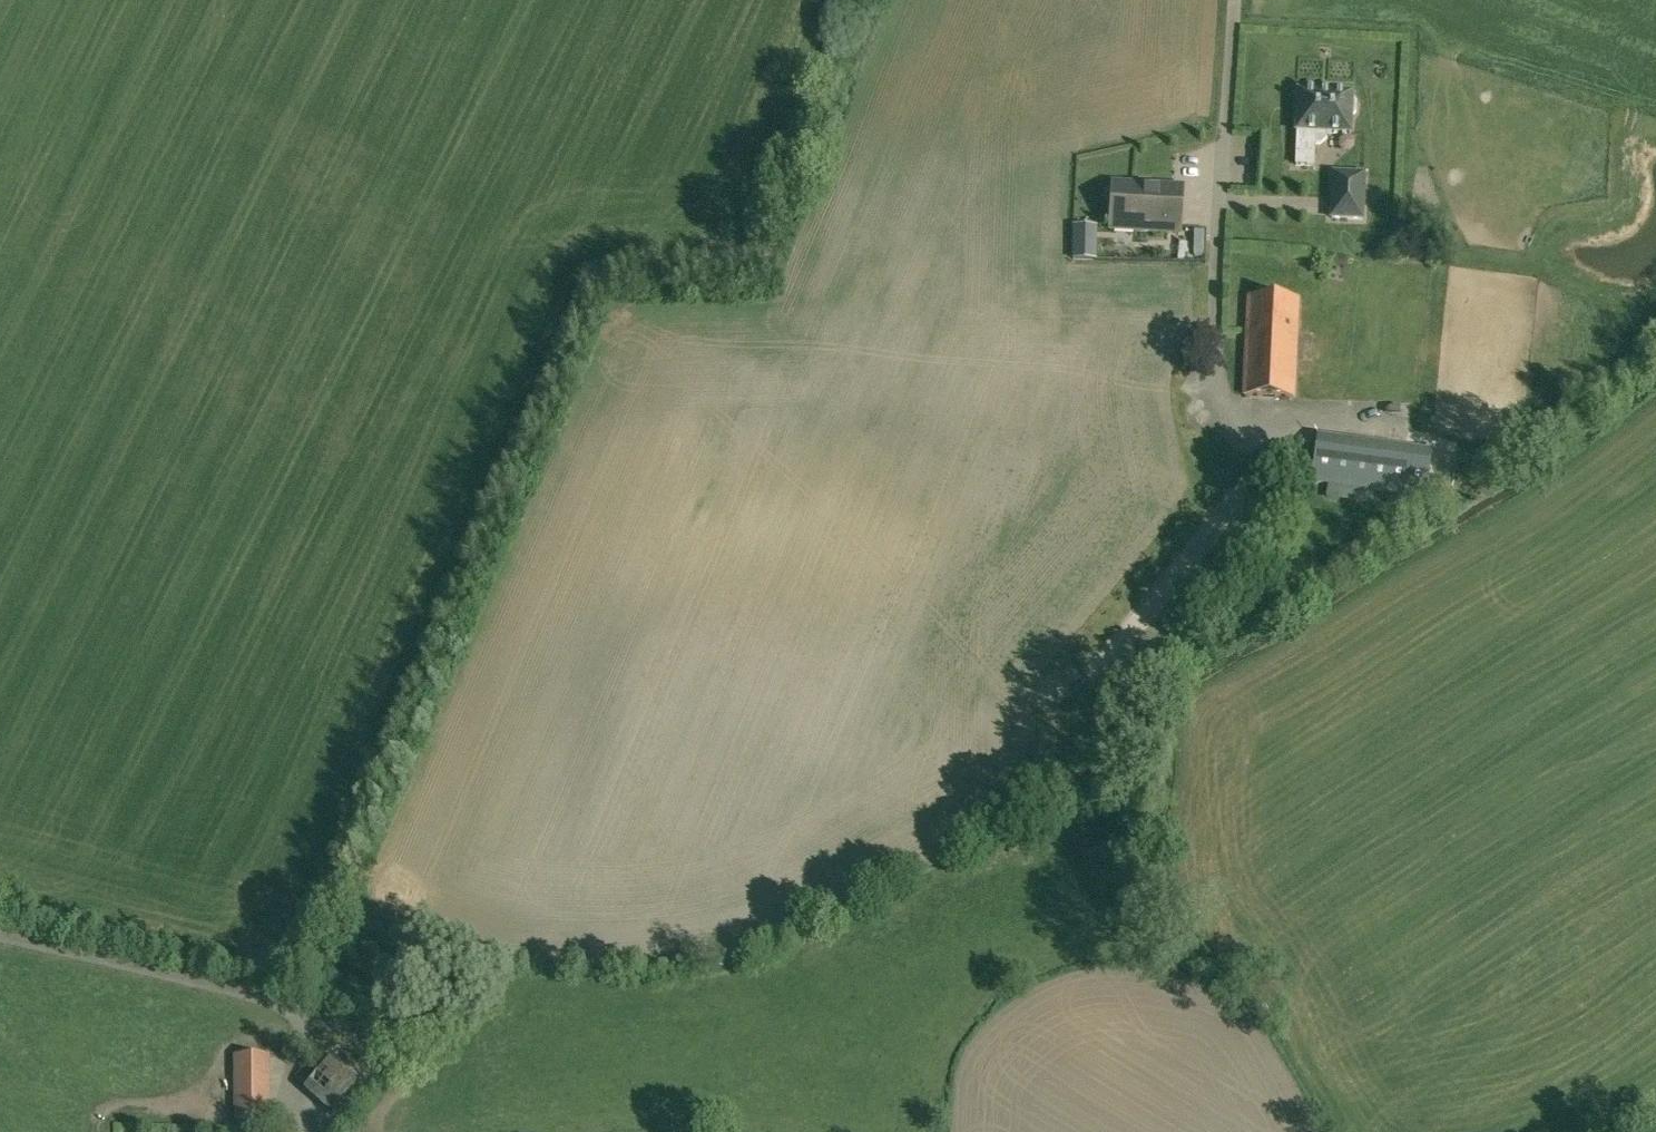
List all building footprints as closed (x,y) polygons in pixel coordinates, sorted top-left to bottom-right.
[(1338,91),(1284,91),(1282,165),(1301,165),(1303,146),(1314,134),(1340,135),(1339,119),(1344,113),(1345,102),(1339,100),(1338,91)] [(1364,175),(1333,174),(1331,218),(1362,220),(1364,175)] [(1179,234),(1182,188),(1113,184),(1110,230),(1179,234)] [(1298,299),(1249,299),(1244,395),(1293,397),(1298,299)] [(1429,452),(1317,436),(1310,483),(1425,500),(1429,452)] [(269,1118),(269,1055),(236,1055),(236,1118),(269,1118)] [(333,1057),(317,1074),(344,1098),(360,1081),(333,1057)]
